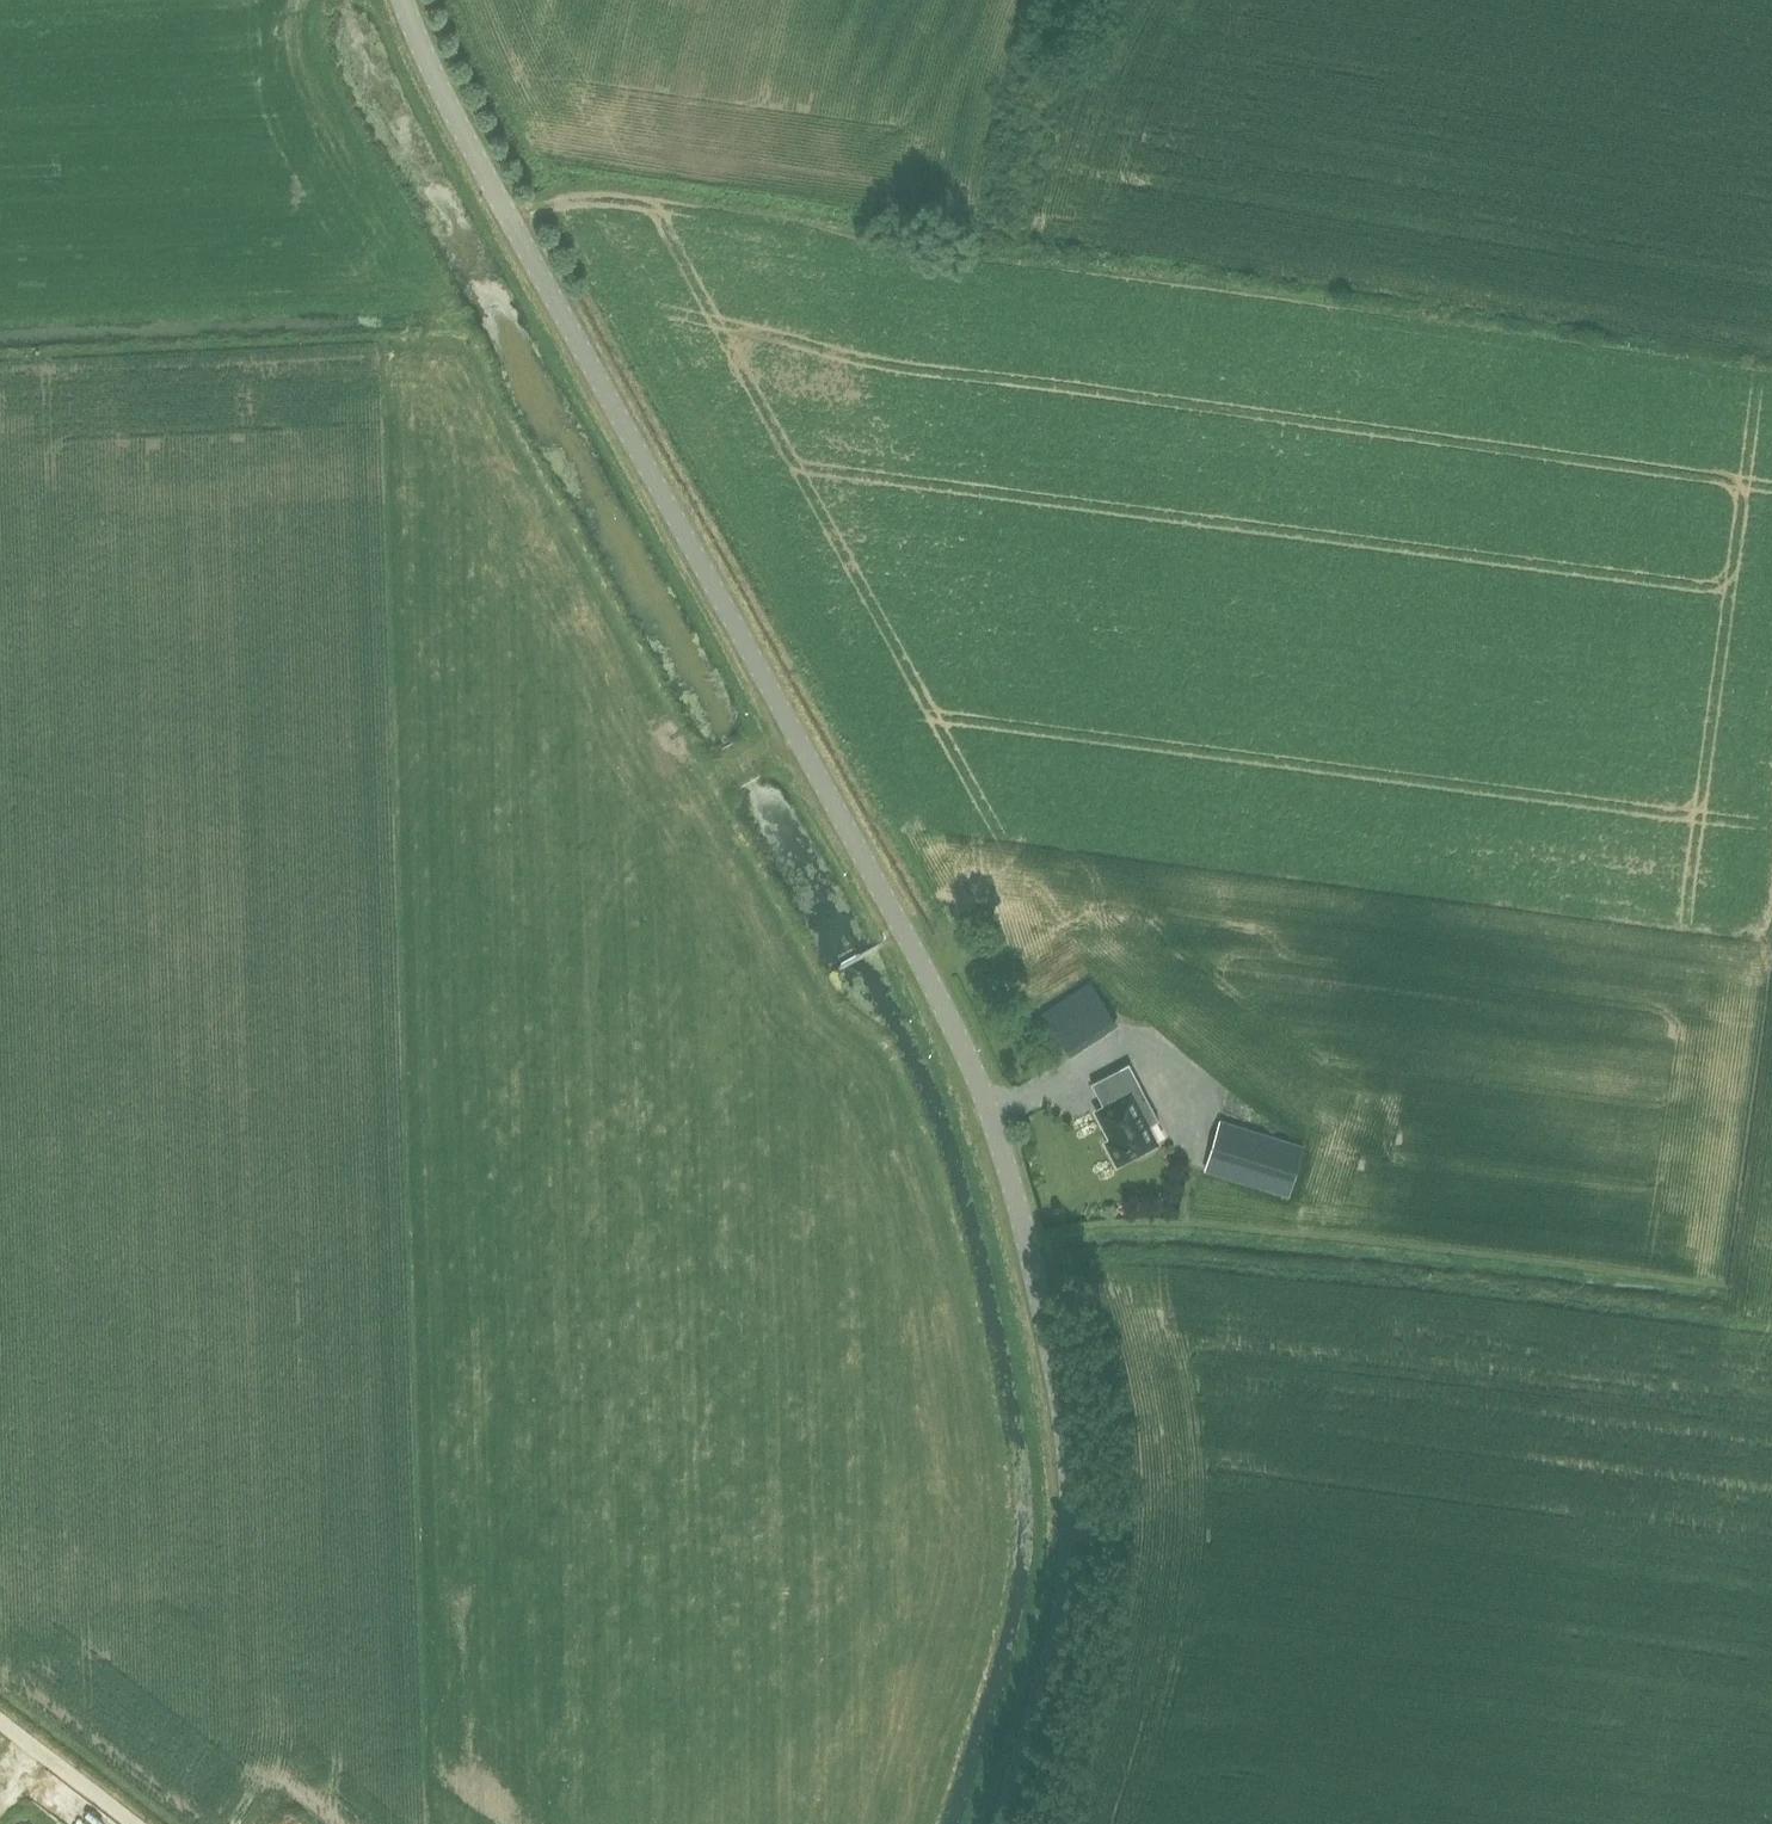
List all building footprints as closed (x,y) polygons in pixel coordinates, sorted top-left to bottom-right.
[(1071,1056),(1119,1023),(1088,978),(1040,1011),(1071,1056)] [(1129,1062),(1091,1082),(1092,1084),(1101,1079),(1109,1095),(1107,1097),(1105,1102),(1106,1104),(1096,1110),(1111,1138),(1106,1141),(1117,1163),(1134,1154),(1138,1156),(1151,1149),(1152,1145),(1157,1142),(1149,1125),(1159,1120),(1129,1062)] [(1305,1147),(1219,1120),(1204,1169),(1289,1195),(1305,1147)] [(74,1823),(105,1823),(85,1809),(74,1823)]
